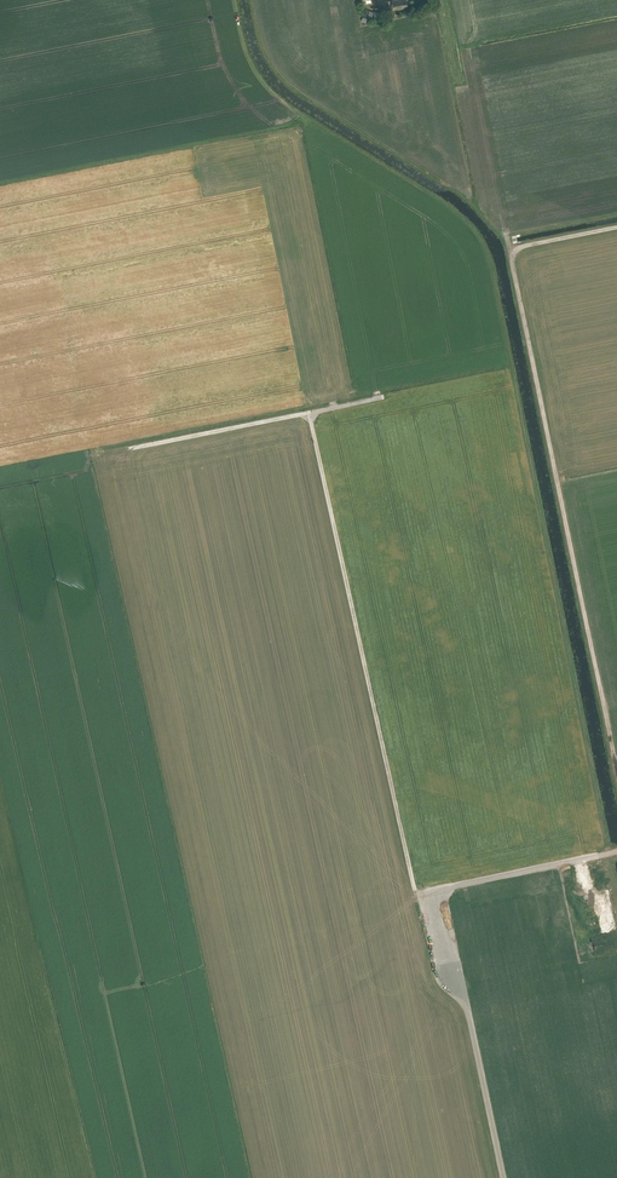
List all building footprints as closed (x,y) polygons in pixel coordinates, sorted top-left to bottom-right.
[(408,6),(406,0),(395,0),(393,0),(394,9),(408,6)] [(375,18),(386,16),(385,10),(375,11),(375,18)]
